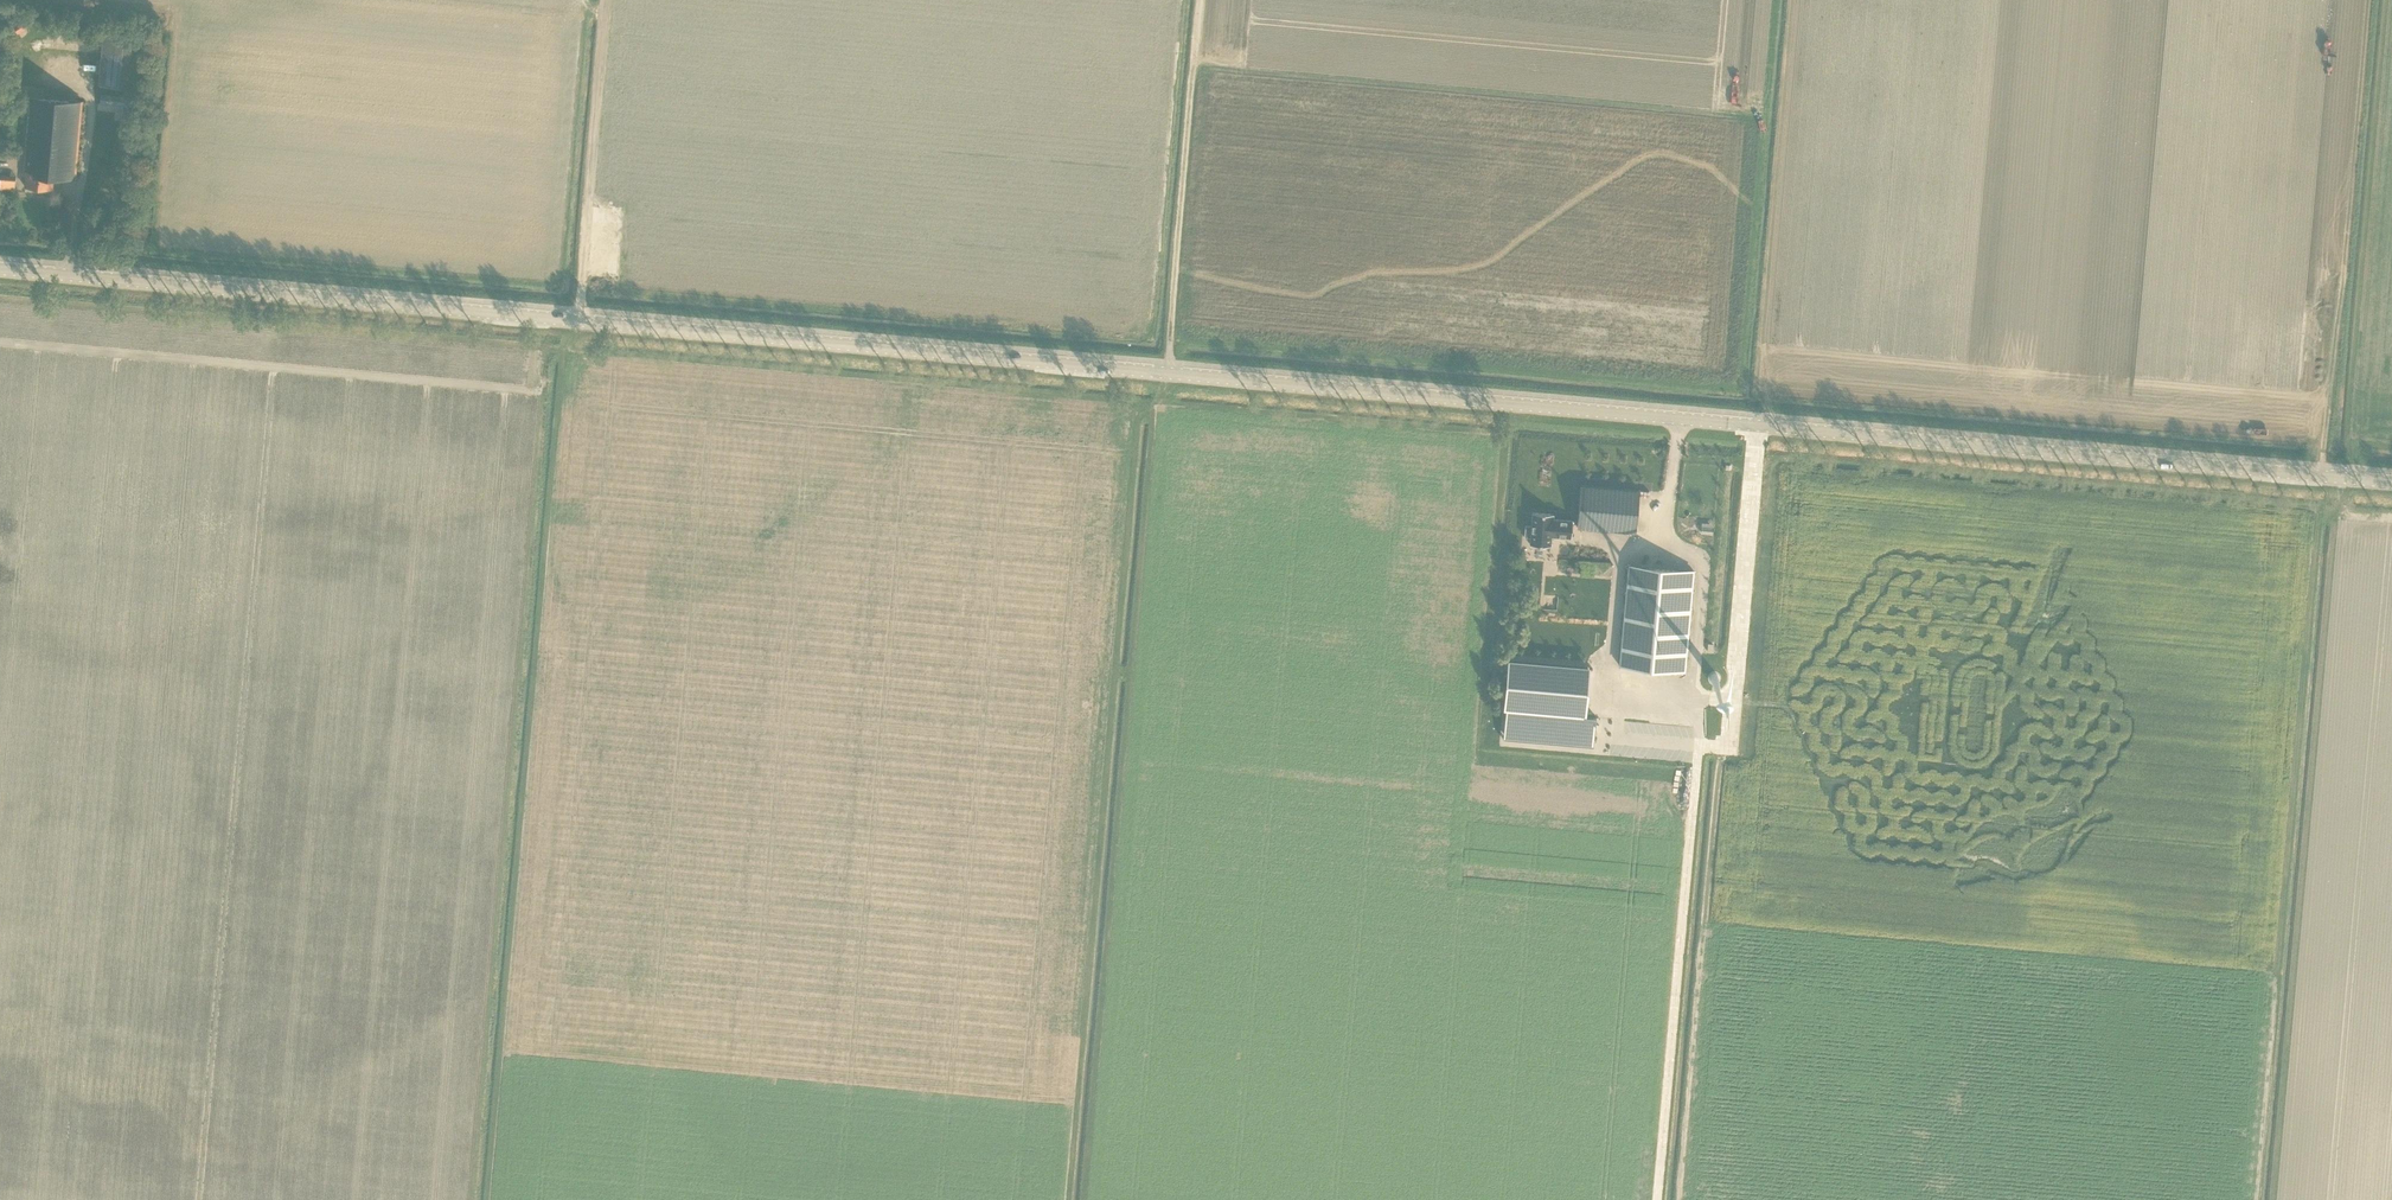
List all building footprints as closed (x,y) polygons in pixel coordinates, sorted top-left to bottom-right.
[(99,85),(141,88),(147,29),(105,26),(99,85)] [(79,41),(86,41),(87,29),(80,29),(79,41)] [(107,95),(106,105),(123,107),(122,118),(132,119),(134,97),(107,95)] [(24,187),(52,189),(53,177),(76,179),(83,103),(28,98),(21,174),(25,174),(24,187)] [(1673,484),(1701,485),(1701,474),(1674,473),(1673,484)] [(1581,485),(1577,528),(1636,532),(1639,490),(1581,485)] [(1526,526),(1525,536),(1531,537),(1530,544),(1551,546),(1552,536),(1571,538),(1573,521),(1553,519),(1553,514),(1533,512),(1532,526),(1526,526)] [(1620,667),(1688,673),(1697,575),(1630,568),(1620,667)] [(1525,614),(1578,614),(1578,606),(1585,606),(1585,592),(1524,593),(1525,614)] [(1506,710),(1504,734),(1594,742),(1596,719),(1583,717),(1588,668),(1511,661),(1506,710)] [(1715,673),(1714,673),(1713,673),(1713,674),(1712,674),(1712,675),(1711,675),(1711,676),(1710,677),(1710,678),(1711,679),(1711,680),(1712,680),(1712,681),(1713,681),(1714,682),(1715,682),(1716,681),(1717,681),(1717,680),(1718,680),(1718,679),(1719,679),(1719,678),(1719,677),(1719,676),(1718,676),(1718,675),(1717,675),(1717,674),(1716,674),(1716,673),(1715,673)] [(1645,703),(1621,702),(1621,711),(1645,712),(1645,703)]
